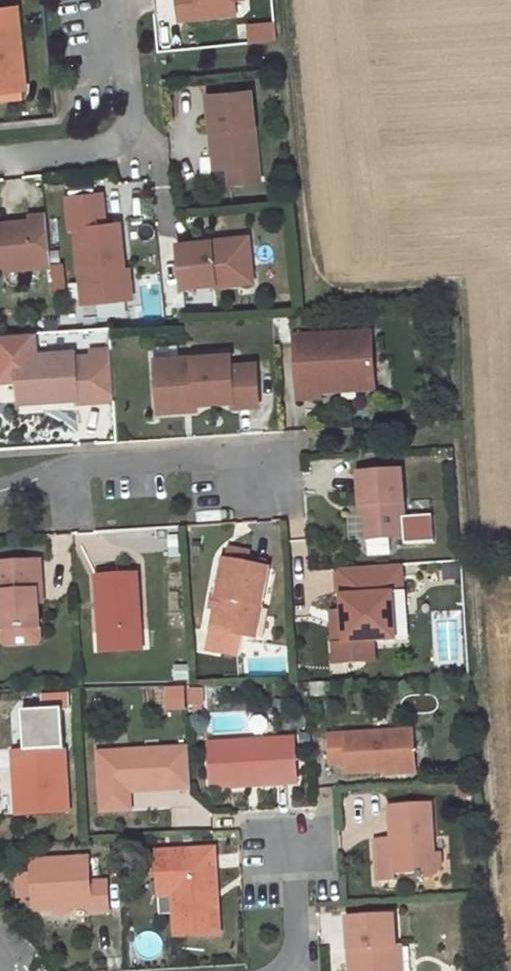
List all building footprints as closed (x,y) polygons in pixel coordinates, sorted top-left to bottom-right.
[(181,20),(237,14),(235,0),(179,0),(181,20)] [(19,6),(0,8),(0,92),(28,89),(19,6)] [(259,165),(252,91),(209,95),(212,131),(219,130),(223,168),(229,168),(259,165)] [(219,130),(212,131),(216,169),(223,168),(219,130)] [(229,168),(231,184),(261,181),(259,165),(229,168)] [(106,225),(103,194),(68,198),(71,230),(76,229),(81,280),(88,279),(91,303),(133,299),(131,278),(126,274),(121,224),(106,225)] [(0,226),(0,269),(41,265),(41,270),(53,269),(47,216),(29,218),(30,223),(0,226)] [(213,241),(178,244),(182,288),(216,284),(216,287),(239,285),(238,277),(254,276),(250,237),(226,240),(226,246),(214,247),(213,241)] [(81,280),(83,304),(91,303),(88,279),(81,280)] [(375,389),(372,332),(301,336),(302,350),(308,349),(308,356),(297,356),(300,399),(322,398),(322,392),(321,385),(353,383),(360,390),(375,389)] [(302,350),(301,336),(296,337),(297,356),(308,356),(308,349),(302,350)] [(76,352),(16,355),(19,395),(47,394),(48,401),(77,399),(78,403),(115,401),(112,349),(91,350),(92,356),(76,357),(76,352)] [(232,353),(181,357),(181,369),(157,371),(159,405),(196,403),(234,401),(234,407),(260,405),(257,363),(232,364),(232,353)] [(181,369),(181,357),(156,358),(157,371),(181,369)] [(322,392),(360,390),(353,383),(321,385),(322,392)] [(47,394),(19,395),(19,403),(48,401),(47,394)] [(159,411),(197,409),(196,403),(159,405),(159,411)] [(406,537),(402,470),(359,473),(361,505),(365,505),(366,516),(368,539),(406,537)] [(241,635),(255,638),(268,569),(247,565),(249,554),(229,550),(227,561),(224,560),(217,597),(212,596),(210,608),(215,609),(211,629),(241,635)] [(41,561),(0,563),(0,593),(1,593),(3,630),(40,628),(38,601),(37,590),(42,589),(41,561)] [(405,593),(403,565),(339,569),(342,612),(344,644),(334,644),(335,665),(361,663),(359,643),(374,642),(397,640),(394,594),(405,593)] [(136,576),(96,577),(98,632),(138,631),(136,576)] [(394,594),(397,640),(408,640),(405,593),(394,594)] [(342,612),(332,613),(334,644),(344,644),(342,612)] [(241,635),(211,629),(207,651),(237,657),(241,635)] [(139,650),(138,631),(98,632),(98,652),(139,650)] [(374,642),(359,643),(361,663),(376,662),(374,642)] [(414,731),(330,736),(332,765),(348,764),(348,773),(416,769),(414,731)] [(296,739),(210,744),(212,788),(234,787),(234,782),(272,779),(273,784),(299,783),(296,739)] [(190,748),(100,753),(102,793),(130,791),(192,788),(190,748)] [(70,812),(66,750),(15,753),(16,770),(22,769),(23,791),(17,791),(19,815),(70,812)] [(130,791),(102,793),(103,811),(131,809),(130,791)] [(434,853),(431,803),(390,806),(392,837),(393,843),(377,844),(379,882),(396,881),(396,875),(418,873),(418,879),(423,879),(422,873),(434,859),(434,853)] [(221,935),(216,849),(157,853),(159,886),(173,885),(174,897),(176,937),(221,935)] [(423,879),(431,879),(442,865),(441,853),(434,853),(434,859),(422,873),(423,879)] [(91,883),(90,858),(32,862),(33,875),(34,897),(35,911),(92,908),(92,913),(110,911),(108,882),(91,883)] [(33,875),(18,876),(19,898),(34,897),(33,875)] [(173,885),(159,886),(160,898),(174,897),(173,885)] [(349,918),(352,970),(397,970),(396,946),(394,916),(349,918)]
